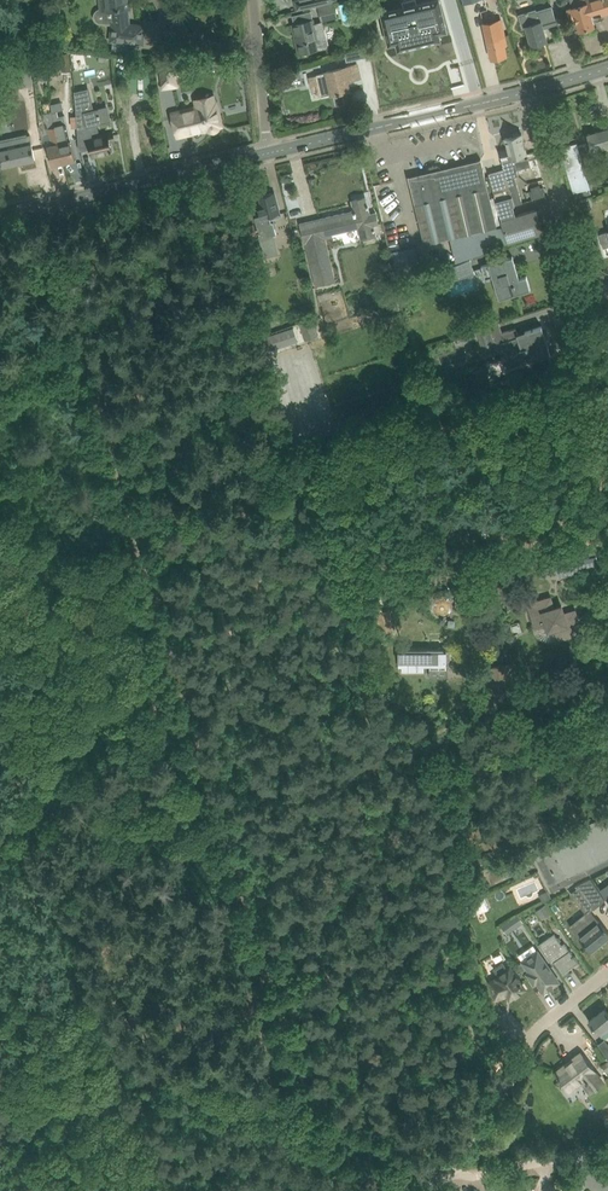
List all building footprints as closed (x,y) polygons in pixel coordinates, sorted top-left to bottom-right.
[(129,0),(100,0),(101,10),(99,10),(96,15),(96,17),(100,22),(113,23),(111,40),(125,42),(128,42),(141,43),(144,44),(145,26),(130,24),(128,8),(130,8),(129,0)] [(337,1),(337,0),(295,0),(297,9),(302,8),(302,9),(337,1)] [(382,11),(390,44),(406,40),(408,47),(433,41),(431,34),(447,30),(440,0),(430,0),(418,3),(417,0),(405,0),(403,1),(404,6),(382,11)] [(567,9),(568,14),(570,20),(576,18),(579,30),(595,26),(591,11),(601,8),(602,13),(607,11),(607,0),(590,0),(586,1),(587,3),(567,9)] [(319,8),(322,20),(337,16),(334,4),(319,8)] [(62,21),(60,5),(51,5),(52,22),(62,21)] [(532,45),(547,40),(543,28),(558,23),(556,16),(555,17),(552,6),(542,10),(543,11),(538,13),(537,11),(536,12),(535,10),(528,12),(528,11),(525,12),(525,13),(520,15),(523,27),(526,26),(532,45)] [(328,44),(324,29),(322,22),(314,24),(312,19),(309,20),(292,24),(299,53),(320,48),(328,46),(328,44)] [(507,45),(501,19),(483,23),(492,59),(507,55),(505,45),(507,45)] [(34,48),(35,62),(45,61),(44,47),(34,48)] [(347,61),(370,55),(368,48),(345,53),(347,61)] [(70,53),(61,54),(62,71),(71,71),(70,53)] [(100,53),(99,61),(107,62),(108,55),(100,53)] [(13,56),(15,73),(32,71),(30,54),(13,56)] [(176,62),(158,65),(162,90),(179,87),(177,75),(176,62)] [(326,71),(326,72),(317,74),(321,95),(331,93),(350,89),(348,80),(361,77),(358,63),(326,71)] [(136,76),(135,76),(128,77),(129,93),(137,92),(136,76)] [(110,141),(115,139),(114,133),(100,136),(96,123),(101,121),(98,109),(93,110),(88,89),(76,92),(76,90),(75,90),(79,146),(80,150),(81,150),(91,147),(93,155),(113,150),(110,141)] [(216,105),(216,102),(213,94),(193,99),(195,107),(172,113),(177,136),(192,132),(192,131),(207,127),(208,129),(209,130),(211,130),(213,131),(214,131),(216,130),(217,129),(218,128),(219,126),(219,124),(221,124),(218,111),(219,110),(218,104),(216,105)] [(58,112),(53,113),(54,119),(55,121),(56,126),(64,162),(76,159),(73,144),(71,139),(69,140),(68,137),(71,136),(67,122),(66,116),(59,118),(58,112)] [(56,126),(55,121),(54,121),(48,123),(49,128),(48,128),(52,143),(47,144),(47,145),(48,150),(52,164),(64,162),(56,126)] [(577,154),(607,144),(607,127),(587,133),(591,146),(589,147),(587,142),(578,145),(579,150),(576,151),(574,145),(563,149),(563,148),(562,148),(574,188),(574,189),(577,197),(591,192),(589,184),(586,184),(584,177),(576,179),(574,172),(582,169),(577,154)] [(505,168),(489,173),(493,188),(502,218),(516,214),(513,205),(515,204),(522,202),(515,176),(518,175),(517,170),(515,171),(512,157),(517,156),(519,159),(525,158),(525,154),(526,154),(522,135),(523,135),(522,133),(520,134),(520,132),(518,131),(513,132),(512,134),(512,136),(505,137),(506,139),(506,138),(509,148),(500,150),(505,168)] [(35,159),(32,143),(31,142),(32,142),(30,134),(27,135),(17,137),(18,142),(5,145),(4,140),(0,141),(0,166),(35,159)] [(408,175),(408,176),(424,244),(497,227),(481,158),(408,175)] [(544,187),(530,191),(532,199),(546,195),(544,187)] [(261,215),(255,216),(259,231),(258,231),(260,239),(273,235),(277,234),(273,221),(271,222),(270,215),(280,212),(275,192),(265,194),(260,195),(260,198),(263,207),(259,208),(261,215)] [(374,225),(379,224),(376,212),(369,214),(366,197),(353,200),(355,210),(320,218),(321,221),(302,226),(301,222),(300,222),(305,243),(306,242),(316,285),(335,280),(325,238),(332,237),(331,233),(359,226),(361,238),(376,235),(374,225)] [(536,208),(516,214),(502,218),(510,242),(544,231),(536,208)] [(240,237),(256,232),(254,223),(238,228),(240,237)] [(600,233),(604,248),(607,246),(607,231),(600,233)] [(276,245),(273,235),(260,239),(264,257),(265,257),(263,248),(276,245)] [(415,246),(391,252),(399,285),(422,277),(415,246)] [(513,256),(509,257),(481,265),(486,279),(493,276),(499,298),(531,288),(527,275),(520,277),(513,256)] [(475,273),(470,258),(451,266),(455,280),(475,273)] [(313,319),(299,324),(306,340),(319,336),(313,319)] [(499,321),(476,329),(482,349),(502,343),(504,351),(509,366),(534,358),(551,354),(549,349),(542,326),(518,333),(516,328),(502,332),(499,321)] [(268,336),(272,349),(280,347),(278,342),(285,340),(282,331),(268,336)] [(559,579),(575,575),(572,559),(539,566),(542,578),(558,574),(559,579)] [(465,593),(456,593),(456,601),(467,602),(468,593),(465,593)] [(558,639),(562,638),(574,635),(579,624),(575,610),(564,614),(562,606),(554,608),(551,597),(529,604),(536,628),(547,625),(549,630),(555,629),(558,639)] [(467,602),(456,601),(456,610),(467,610),(467,602)] [(394,631),(390,611),(377,614),(382,634),(394,631)] [(399,651),(399,661),(401,661),(401,671),(424,671),(424,666),(430,666),(447,666),(447,662),(448,662),(449,661),(450,660),(451,658),(451,657),(451,655),(451,654),(450,652),(449,652),(448,651),(447,651),(444,651),(444,648),(402,648),(402,651),(399,651)] [(484,668),(489,694),(516,689),(511,663),(484,668)] [(587,735),(598,731),(595,720),(584,723),(587,735)] [(520,753),(538,748),(534,736),(517,742),(520,753)] [(532,847),(537,857),(535,858),(551,891),(598,869),(595,864),(607,858),(607,814),(532,847)] [(591,879),(576,886),(578,889),(594,910),(606,900),(591,879)] [(540,894),(544,901),(552,897),(548,890),(540,894)] [(467,906),(472,917),(490,909),(485,898),(467,906)] [(536,910),(542,919),(552,912),(546,903),(536,910)] [(570,926),(591,952),(607,939),(607,933),(591,912),(590,910),(585,914),(570,926)] [(524,921),(520,914),(509,921),(514,928),(524,921)] [(565,942),(562,944),(555,933),(539,944),(552,963),(554,962),(563,975),(567,973),(568,969),(578,962),(565,942)] [(527,973),(532,981),(535,984),(537,982),(544,992),(559,982),(538,951),(523,961),(530,971),(527,973)] [(525,988),(511,967),(507,969),(503,963),(495,969),(499,975),(496,977),(497,978),(489,981),(495,999),(509,995),(511,998),(525,988)] [(603,1036),(607,1032),(607,1013),(604,1008),(589,1020),(599,1033),(599,1032),(603,1036)] [(597,1044),(607,1059),(607,1044),(605,1039),(597,1044)] [(581,1053),(555,1073),(569,1091),(578,1084),(576,1082),(584,1076),(586,1080),(587,1082),(588,1082),(593,1089),(594,1089),(603,1082),(594,1070),(581,1053)]
